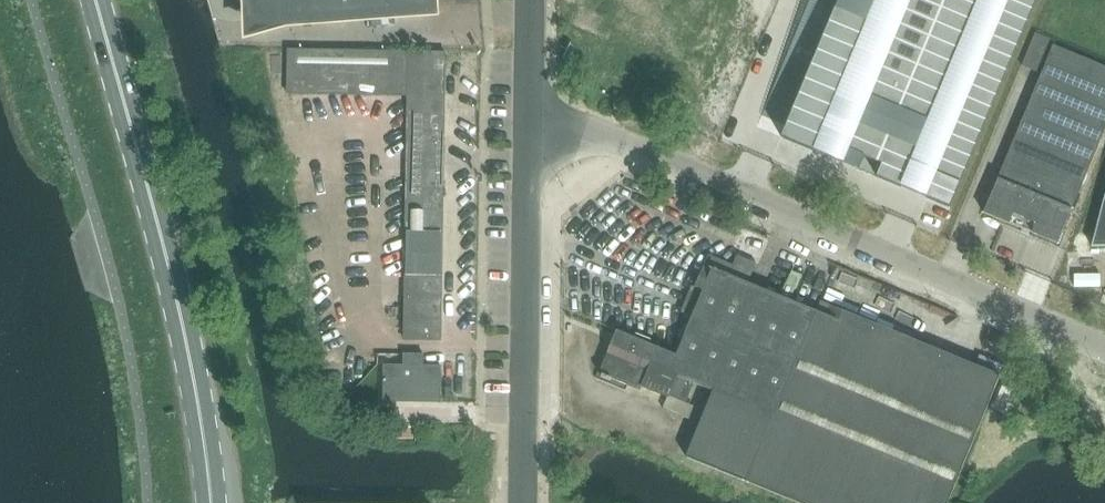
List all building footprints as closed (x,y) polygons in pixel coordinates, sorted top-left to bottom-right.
[(240,48),(287,35),(437,24),(436,0),(239,0),(240,48)] [(781,138),(786,140),(814,151),(877,0),(839,0),(781,138)] [(848,151),(864,157),(859,170),(901,187),(979,0),(911,0),(848,151)] [(926,198),(950,208),(1037,0),(1008,0),(926,198)] [(1054,245),(1056,246),(1104,129),(1104,67),(1055,46),(1056,42),(1036,34),(1022,66),(1042,75),(983,216),(1054,245)] [(406,96),(404,339),(442,340),(445,53),(286,53),(285,95),(406,96)] [(1093,246),(1104,246),(1104,199),(1093,246)] [(799,502),(948,502),(1000,374),(999,374),(820,301),(816,311),(748,283),(752,273),(751,273),(708,255),(695,287),(703,290),(677,355),(620,331),(602,376),(611,380),(612,378),(664,400),(667,393),(687,401),(694,382),(714,391),(687,457),(746,481),(799,502)] [(383,401),(441,402),(441,365),(423,365),(423,354),(403,354),(403,365),(384,365),(383,401)]
